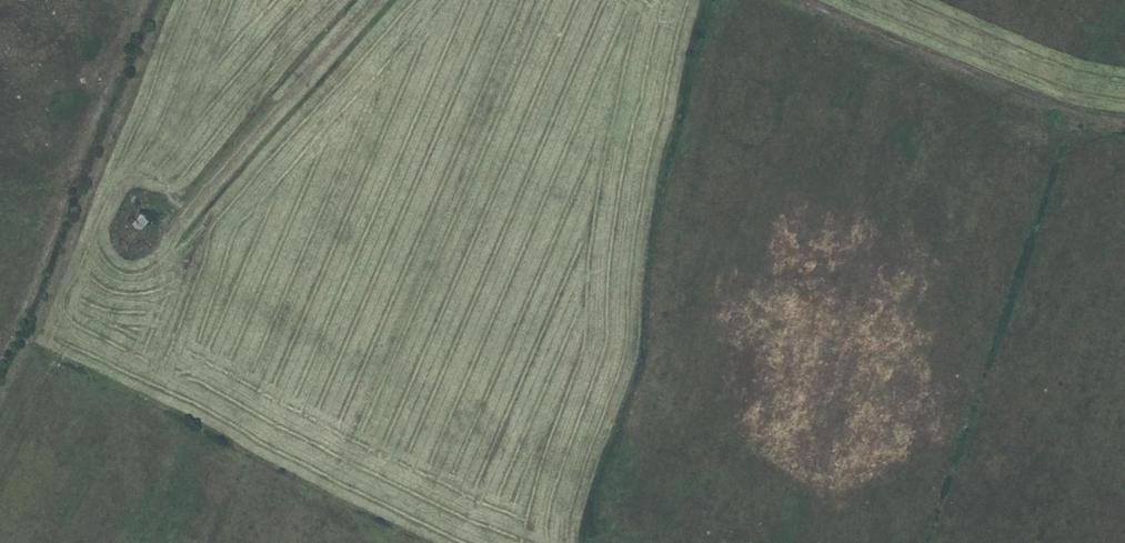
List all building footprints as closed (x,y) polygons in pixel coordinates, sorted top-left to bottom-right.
[(143,229),(150,220),(143,215),(136,225),(143,229)]
